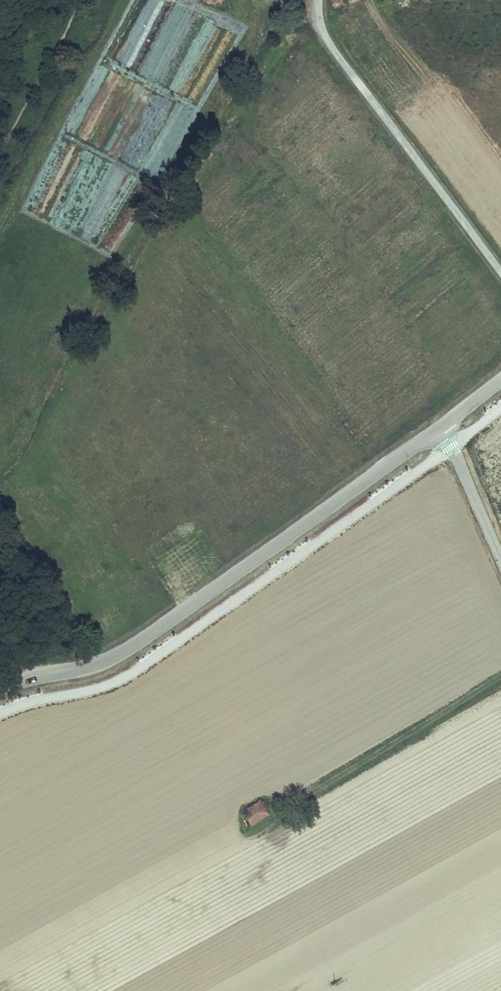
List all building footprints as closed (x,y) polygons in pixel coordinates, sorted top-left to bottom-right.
[(248,819),(253,827),(269,815),(261,802),(249,809),(254,816),(248,819)]
